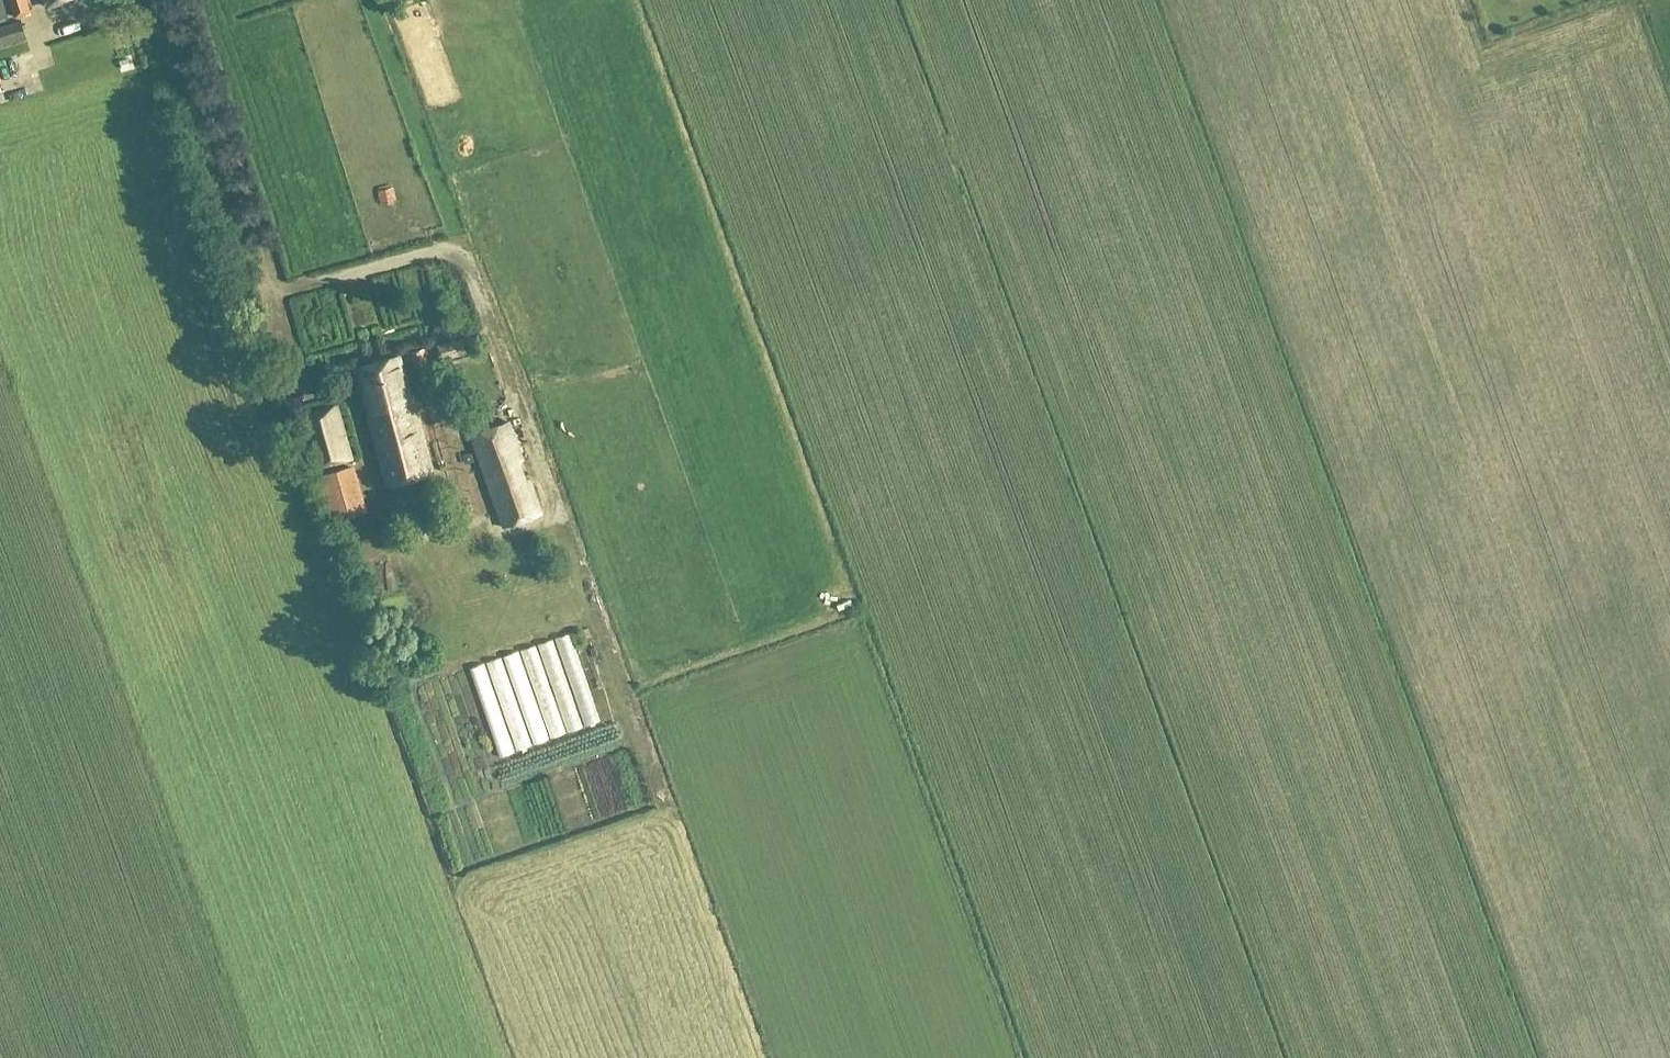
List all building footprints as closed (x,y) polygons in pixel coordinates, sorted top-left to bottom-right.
[(25,0),(5,0),(11,19),(29,13),(25,0)] [(44,9),(76,0),(41,0),(44,9)] [(121,10),(114,12),(116,20),(123,18),(121,10)] [(24,41),(17,22),(0,27),(0,48),(24,41)] [(394,201),(391,189),(376,193),(379,206),(394,201)] [(426,365),(422,349),(409,352),(413,368),(426,365)] [(428,496),(424,477),(430,475),(411,404),(409,405),(396,357),(354,368),(367,416),(366,416),(385,487),(393,485),(398,504),(410,501),(428,496)] [(351,461),(336,406),(294,416),(309,473),(351,461)] [(501,531),(541,516),(507,425),(467,439),(501,531)] [(365,512),(352,466),(314,478),(326,522),(365,512)] [(423,517),(425,524),(434,522),(432,514),(423,517)] [(587,635),(571,643),(579,661),(596,653),(587,635)] [(579,665),(561,668),(564,697),(582,695),(579,665)]
